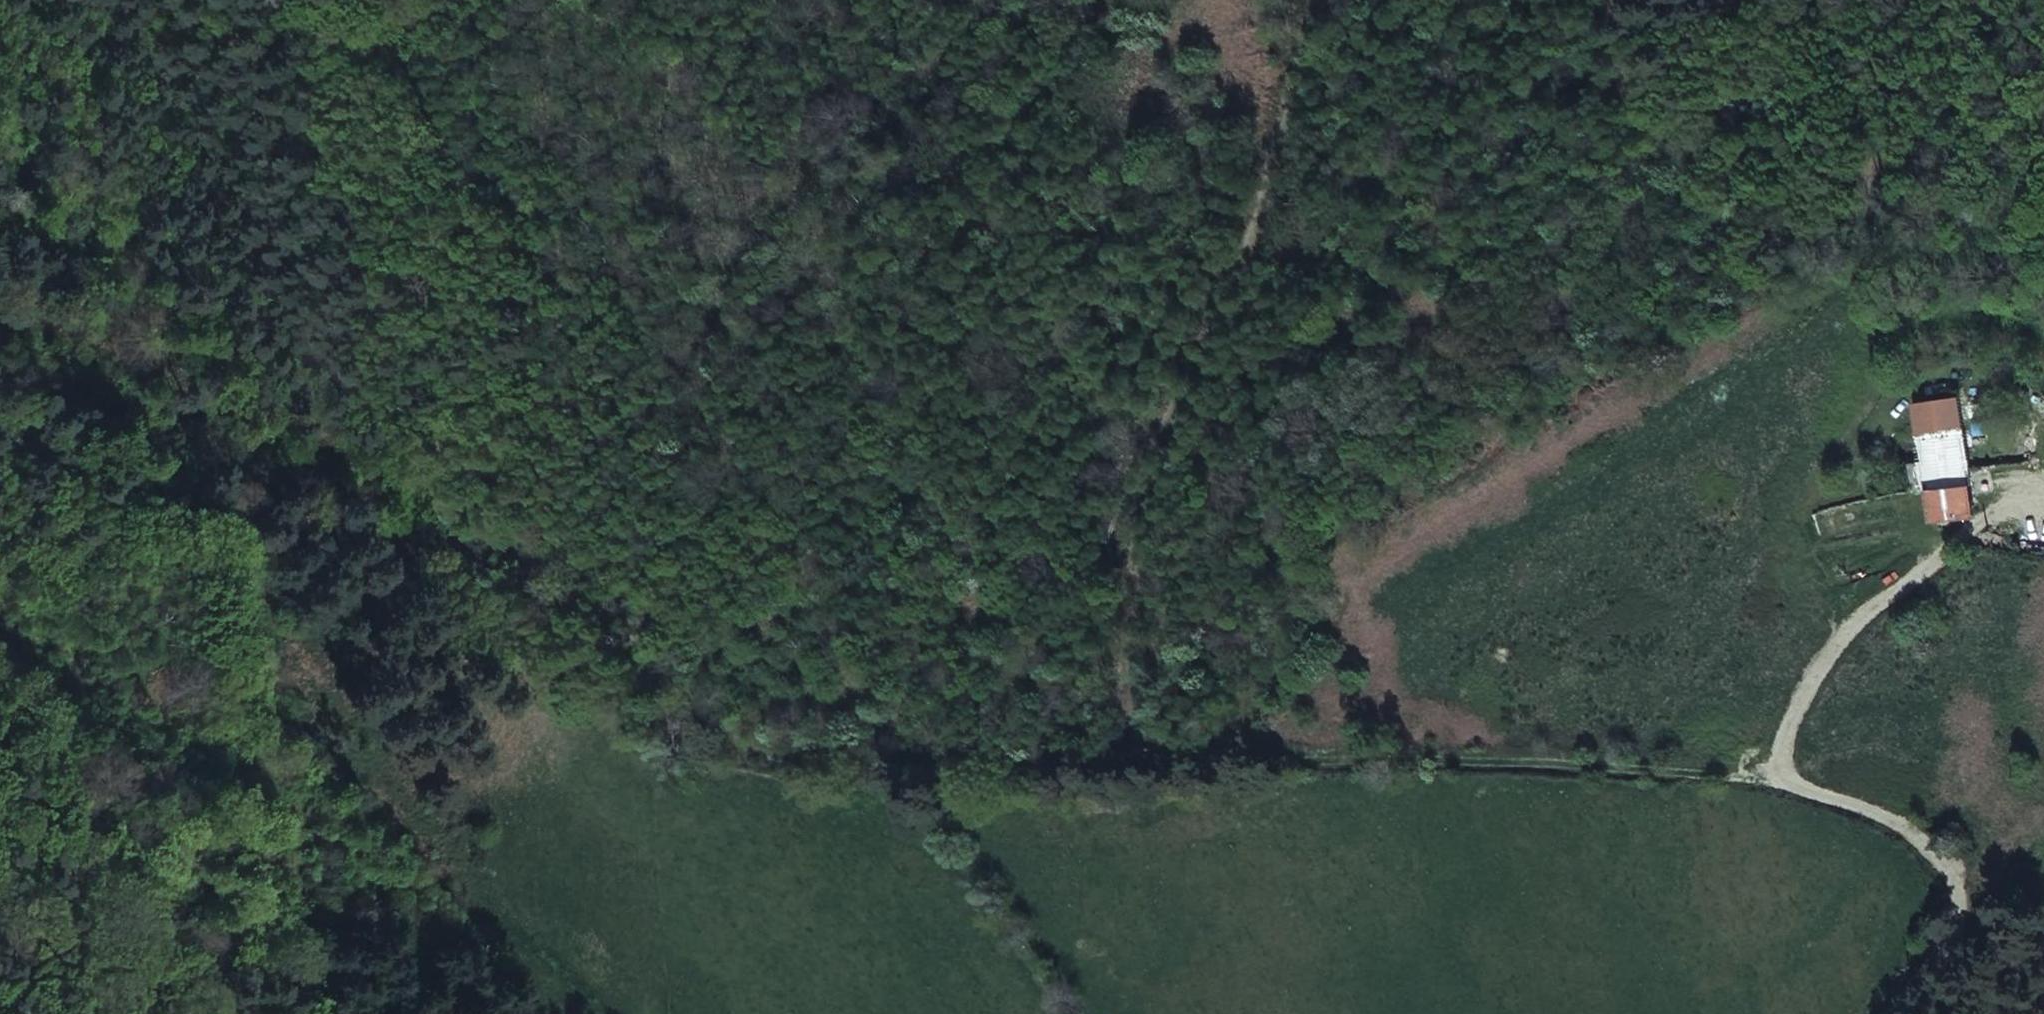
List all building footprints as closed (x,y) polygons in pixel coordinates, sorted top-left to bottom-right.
[(1941,496),(1944,520),(1988,514),(1975,405),(1928,410),(1941,496)]
